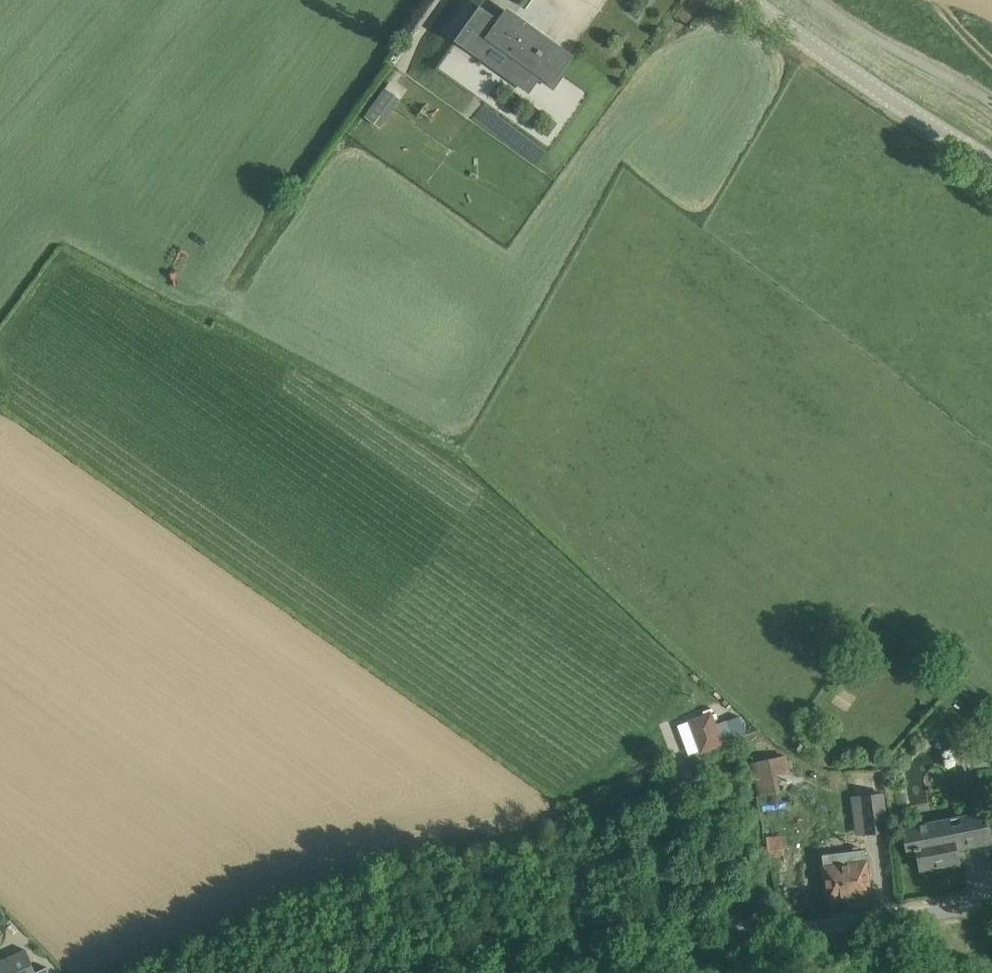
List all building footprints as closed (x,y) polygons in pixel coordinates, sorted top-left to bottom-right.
[(516,16),(508,11),(501,21),(480,5),(455,40),(484,61),(494,46),(521,65),(511,80),(530,94),(539,80),(549,87),(571,56),(526,23),(523,27),(513,20),(516,16)] [(396,92),(386,85),(365,115),(375,122),(396,92)] [(727,718),(716,723),(712,712),(695,718),(706,749),(701,751),(701,752),(735,739),(727,718)] [(772,792),(782,790),(776,757),(765,759),(772,792)] [(765,759),(753,762),(758,795),(772,792),(765,759)] [(889,832),(883,791),(882,791),(880,773),(855,776),(857,795),(851,795),(854,835),(889,832)] [(990,842),(986,823),(984,812),(903,828),(909,856),(910,855),(909,850),(915,849),(915,850),(917,849),(921,870),(959,862),(955,842),(964,841),(965,847),(990,842)] [(767,840),(768,846),(785,844),(783,834),(770,836),(771,839),(767,840)] [(871,894),(868,874),(865,849),(823,854),(828,899),(871,894)] [(27,949),(0,961),(0,972),(37,972),(27,949)]
